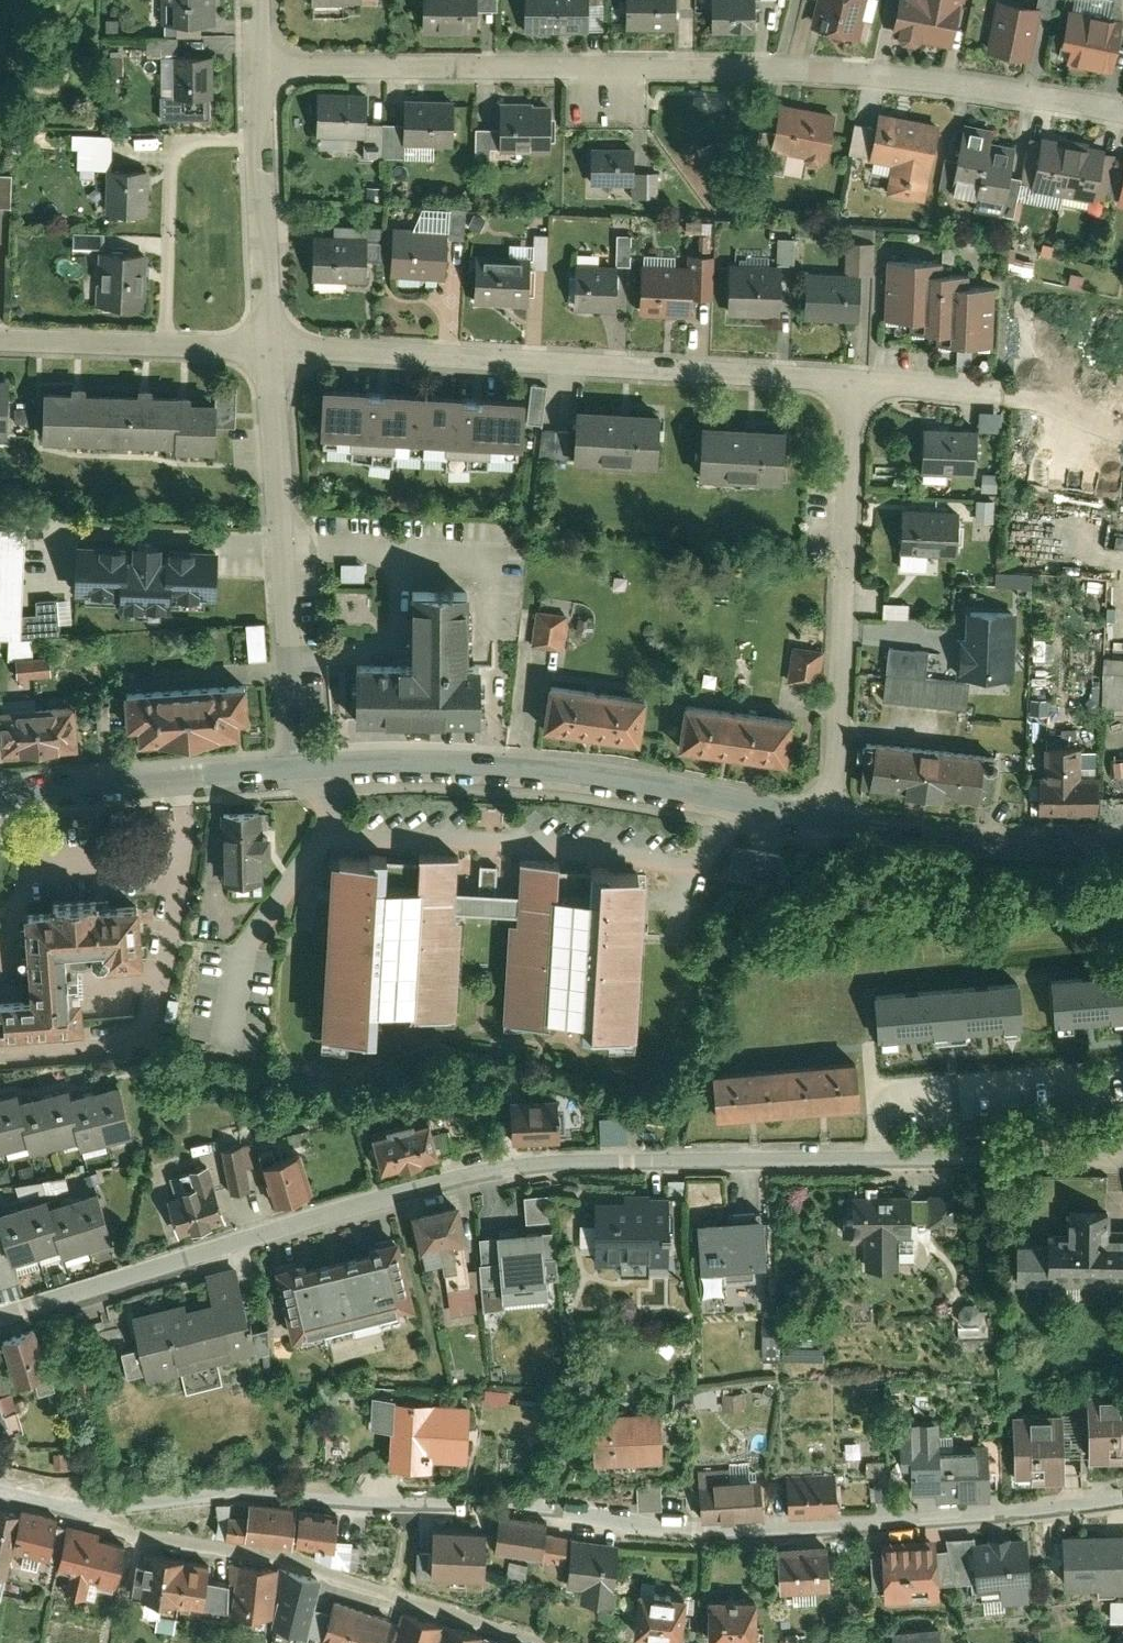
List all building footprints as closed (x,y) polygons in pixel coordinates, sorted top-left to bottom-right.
[(214,0),(161,0),(161,24),(214,24),(214,0)] [(422,35),(476,35),(477,10),(497,10),(498,0),(423,0),(422,35)] [(526,33),(590,33),(590,28),(603,28),(602,0),(525,0),(526,33)] [(627,30),(675,30),(676,0),(628,0),(627,30)] [(711,34),(754,34),(755,0),(712,0),(711,34)] [(810,29),(858,41),(863,21),(873,23),(879,0),(817,0),(810,29)] [(890,36),(953,49),(963,0),(898,0),(890,36)] [(986,53),(1032,62),(1041,19),(1051,21),(1055,0),(1038,0),(1037,7),(1002,0),(996,0),(986,53)] [(1070,8),(1063,44),(1070,45),(1066,64),(1107,72),(1115,33),(1122,34),(1122,0),(1107,0),(1105,14),(1070,8)] [(146,52),(173,52),(173,97),(212,97),(211,51),(177,52),(177,36),(146,36),(146,52)] [(363,159),(383,160),(384,124),(364,124),(364,90),(317,89),(317,136),(364,137),(363,159)] [(403,124),(384,124),(383,160),(403,160),(403,146),(452,147),(453,99),(404,98),(403,124)] [(551,115),(551,105),(532,105),(532,101),(500,101),(500,129),(473,129),(473,164),(486,164),(486,170),(499,170),(499,164),(523,165),(523,155),(550,155),(550,142),(556,142),(556,115),(551,115)] [(827,166),(837,116),(780,105),(770,155),(785,157),(780,179),(802,184),(805,167),(822,170),(823,165),(827,166)] [(922,207),(940,125),(880,112),(876,129),(855,125),(848,156),(870,160),(868,168),(889,173),(883,198),(922,207)] [(1020,186),(1021,178),(1008,176),(1013,149),(994,146),(995,142),(989,141),(992,127),(985,125),(984,130),(971,128),(971,123),(962,122),(955,162),(944,160),(939,190),(950,192),(949,198),(975,202),(973,211),(1014,218),(1020,186)] [(1020,186),(1031,188),(1030,191),(1034,192),(1032,203),(1058,208),(1060,196),(1066,197),(1064,206),(1087,210),(1089,201),(1096,203),(1097,199),(1104,154),(1106,146),(1040,134),(1039,143),(1028,141),(1021,178),(1020,186)] [(634,146),(591,146),(591,185),(630,185),(630,198),(658,198),(658,173),(634,174),(634,146)] [(148,217),(149,169),(104,168),(103,216),(148,217)] [(9,207),(10,176),(0,176),(0,207),(9,207)] [(443,281),(444,236),(464,236),(465,211),(465,205),(445,205),(444,225),(394,224),(392,279),(443,281)] [(471,211),(465,211),(464,236),(467,236),(466,242),(485,242),(485,224),(471,224),(471,211)] [(333,225),(333,235),(312,235),(311,280),(365,282),(366,261),(380,262),(380,225),(333,225)] [(526,304),(528,267),(545,268),(547,234),(530,233),(529,255),(527,255),(527,245),(508,244),(508,254),(476,252),(474,301),(526,304)] [(617,233),(616,263),(629,264),(630,234),(617,233)] [(145,253),(100,253),(100,236),(69,236),(69,253),(96,253),(96,307),(145,307),(145,253)] [(779,318),(780,266),(795,266),(795,240),(781,240),(780,264),(765,264),(766,254),(752,254),(752,263),(728,263),(727,318),(779,318)] [(808,269),(805,321),(857,323),(860,272),(873,272),(874,241),(846,240),(844,271),(808,269)] [(642,263),(640,317),(689,319),(690,298),(713,299),(714,254),(687,253),(686,265),(642,263)] [(991,354),(994,285),(968,284),(969,274),(939,273),(940,260),(887,258),(885,327),(917,328),(917,338),(938,339),(938,352),(991,354)] [(1030,282),(1034,264),(1009,258),(1008,277),(1030,282)] [(576,310),(615,312),(616,263),(577,262),(576,310)] [(9,450),(10,378),(0,377),(0,450),(9,450)] [(528,423),(544,425),(548,385),(532,384),(528,423)] [(191,391),(44,387),(42,449),(174,452),(173,460),(214,461),(215,398),(191,397),(191,391)] [(519,402),(318,387),(314,435),(516,450),(519,402)] [(576,404),(571,469),(594,470),(595,466),(632,469),(632,473),(657,475),(662,410),(576,404)] [(981,430),(1003,428),(1002,411),(980,412),(981,430)] [(787,425),(703,421),(700,482),(784,486),(787,425)] [(925,424),(922,471),(912,471),(910,493),(920,493),(922,473),(976,477),(979,427),(925,424)] [(566,460),(568,430),(539,428),(537,458),(566,460)] [(975,501),(974,524),(991,525),(992,502),(975,501)] [(902,505),(900,569),(924,570),(925,556),(957,558),(958,544),(964,544),(965,522),(959,522),(959,507),(902,505)] [(215,551),(75,548),(74,600),(121,601),(121,613),(167,614),(167,603),(213,604),(215,551)] [(363,566),(338,566),(338,582),(364,582),(363,566)] [(355,660),(356,726),(477,725),(477,659),(469,659),(469,583),(411,584),(412,660),(355,660)] [(55,602),(35,602),(36,616),(22,616),(22,639),(56,638),(55,602)] [(882,604),(882,623),(911,624),(911,605),(882,604)] [(530,650),(560,654),(565,618),(535,614),(530,650)] [(1012,615),(964,614),(964,643),(958,643),(957,679),(962,679),(962,682),(1010,684),(1012,615)] [(262,626),(245,628),(247,666),(265,665),(262,626)] [(791,646),(786,686),(818,691),(823,650),(791,646)] [(887,652),(882,706),(965,715),(968,687),(925,682),(927,656),(887,652)] [(50,658),(12,660),(13,681),(51,679),(50,658)] [(1122,673),(1122,661),(1099,660),(1096,713),(1121,714),(1122,673)] [(1052,690),(1053,672),(1037,671),(1036,689),(1052,690)] [(126,730),(138,730),(139,746),(236,740),(235,723),(249,722),(246,678),(123,686),(126,730)] [(550,685),(544,732),(640,745),(646,698),(550,685)] [(0,702),(0,761),(76,756),(72,697),(0,702)] [(686,703),(678,752),(787,769),(794,720),(686,703)] [(1044,726),(1046,705),(1035,704),(1034,725),(1044,726)] [(865,744),(860,792),(904,796),(904,801),(943,806),(944,801),(982,805),(987,757),(865,744)] [(1038,779),(1038,820),(1094,819),(1093,777),(1080,777),(1080,755),(1043,755),(1043,779),(1038,779)] [(260,813),(218,814),(220,888),(262,887),(261,859),(269,859),(269,835),(261,835),(260,813)] [(379,858),(317,855),(307,1041),(365,1044),(367,1016),(454,1021),(459,917),(503,919),(497,1024),(570,1028),(570,1040),(633,1043),(643,868),(578,864),(576,891),(547,889),(549,864),(520,862),(518,890),(457,887),(458,855),(411,852),(409,880),(378,879),(379,858)] [(781,862),(734,852),(728,882),(774,892),(781,862)] [(25,906),(30,996),(0,997),(0,1034),(82,1030),(80,993),(72,994),(70,948),(92,947),(93,966),(143,963),(139,900),(103,902),(102,893),(51,896),(52,905),(25,906)] [(1047,1029),(1122,1022),(1122,972),(1042,979),(1047,1029)] [(871,993),(875,1043),(1018,1030),(1013,980),(871,993)] [(714,1071),(718,1121),(861,1109),(857,1059),(714,1071)] [(70,1092),(67,1081),(20,1095),(16,1084),(0,1089),(0,1147),(26,1139),(30,1150),(77,1136),(80,1147),(134,1131),(118,1078),(70,1092)] [(512,1097),(514,1142),(559,1141),(557,1096),(512,1097)] [(626,1136),(626,1110),(599,1110),(599,1136),(626,1136)] [(372,1129),(383,1172),(442,1156),(432,1114),(416,1118),(415,1113),(388,1120),(389,1125),(372,1129)] [(257,1165),(253,1141),(224,1147),(231,1190),(250,1187),(246,1167),(257,1165)] [(259,1160),(272,1204),(312,1193),(300,1149),(259,1160)] [(169,1192),(180,1232),(225,1219),(209,1162),(181,1170),(186,1187),(169,1192)] [(58,1243),(61,1254),(115,1238),(99,1185),(51,1199),(48,1188),(0,1202),(0,1222),(10,1257),(58,1243)] [(914,1190),(844,1190),(844,1233),(865,1233),(864,1262),(897,1262),(897,1233),(914,1233),(914,1190)] [(665,1192),(593,1193),(594,1263),(617,1262),(617,1273),(667,1272),(665,1192)] [(460,1198),(412,1209),(423,1262),(426,1261),(432,1288),(445,1285),(449,1314),(475,1310),(469,1267),(466,1267),(463,1239),(469,1238),(460,1198)] [(1104,1220),(1104,1200),(1065,1199),(1065,1220),(1048,1219),(1048,1233),(1017,1233),(1017,1277),(1122,1278),(1122,1220),(1104,1220)] [(718,1218),(694,1220),(699,1273),(723,1271),(723,1278),(754,1276),(753,1267),(763,1266),(757,1203),(717,1207),(718,1218)] [(306,1255),(282,1260),(299,1332),(318,1328),(320,1334),(410,1313),(409,1307),(416,1305),(399,1233),(368,1240),(370,1245),(307,1259),(306,1255)] [(539,1233),(495,1236),(497,1262),(478,1264),(482,1308),(502,1307),(501,1301),(544,1298),(539,1233)] [(217,1359),(254,1351),(234,1265),(206,1271),(213,1301),(185,1308),(183,1300),(133,1312),(140,1339),(119,1344),(125,1369),(146,1365),(148,1373),(180,1366),(185,1386),(221,1377),(217,1359)] [(775,1347),(776,1324),(762,1324),(761,1347),(775,1347)] [(36,1326),(1,1337),(15,1380),(24,1378),(26,1384),(35,1381),(38,1388),(55,1383),(49,1367),(36,1326)] [(4,1421),(2,1414),(18,1409),(0,1353),(0,1444),(4,1421)] [(719,1386),(721,1406),(743,1403),(741,1384),(719,1386)] [(1075,1387),(1076,1405),(1078,1449),(1122,1447),(1122,1385),(1075,1387)] [(469,1453),(471,1396),(396,1393),(396,1387),(368,1386),(367,1419),(387,1420),(385,1455),(423,1456),(423,1451),(469,1453)] [(659,1401),(589,1405),(592,1455),(662,1451),(659,1401)] [(1057,1402),(1002,1404),(1005,1470),(1059,1468),(1058,1452),(1057,1405),(1057,1402)] [(1076,1405),(1057,1405),(1058,1452),(1078,1451),(1078,1449),(1076,1405)] [(910,1452),(912,1478),(934,1476),(935,1487),(984,1484),(981,1431),(940,1434),(939,1408),(896,1410),(899,1453),(910,1452)] [(67,1442),(52,1441),(50,1458),(66,1459),(67,1442)] [(889,1493),(886,1450),(864,1452),(865,1469),(870,1469),(872,1494),(889,1493)] [(696,1463),(699,1512),(761,1509),(759,1469),(728,1471),(728,1461),(696,1463)] [(787,1505),(787,1509),(836,1506),(834,1465),(785,1468),(786,1471),(769,1471),(771,1506),(787,1505)] [(638,1495),(661,1494),(660,1473),(637,1474),(638,1495)] [(245,1504),(226,1502),(224,1526),(291,1531),(293,1496),(246,1492),(245,1504)] [(48,1547),(49,1545),(57,1512),(59,1503),(20,1494),(19,1499),(10,1538),(48,1547)] [(10,1538),(19,1499),(0,1495),(0,1557),(5,1558),(10,1538)] [(347,1531),(351,1532),(354,1503),(294,1498),(292,1528),(317,1530),(315,1548),(344,1555),(347,1531)] [(547,1510),(498,1503),(492,1539),(541,1546),(541,1557),(557,1558),(558,1547),(564,1548),(566,1523),(545,1522),(547,1510)] [(115,1569),(126,1524),(66,1509),(65,1514),(57,1547),(55,1554),(70,1558),(65,1576),(83,1580),(87,1562),(115,1569)] [(49,1545),(57,1547),(65,1514),(57,1512),(49,1545)] [(1038,1512),(983,1518),(987,1558),(1014,1555),(1016,1572),(1044,1569),(1038,1512)] [(1057,1514),(1059,1572),(1122,1570),(1122,1512),(1057,1514)] [(431,1515),(431,1539),(414,1539),(414,1564),(430,1564),(430,1561),(484,1562),(484,1516),(431,1515)] [(944,1523),(862,1528),(865,1577),(875,1592),(942,1588),(941,1573),(947,1572),(944,1523)] [(620,1532),(570,1526),(565,1573),(581,1575),(580,1584),(614,1588),(620,1532)] [(825,1528),(775,1532),(777,1578),(828,1575),(825,1528)] [(155,1542),(135,1539),(129,1581),(144,1584),(141,1598),(156,1600),(153,1617),(174,1620),(179,1589),(203,1593),(203,1589),(207,1565),(209,1551),(177,1546),(177,1541),(156,1538),(155,1542)] [(525,1552),(506,1550),(504,1568),(523,1570),(525,1552)] [(278,1558),(234,1553),(228,1553),(228,1568),(228,1593),(228,1600),(273,1605),(278,1558)] [(317,1569),(278,1558),(273,1605),(272,1610),(304,1618),(317,1569)] [(207,1565),(203,1589),(228,1593),(228,1568),(207,1565)] [(688,1581),(636,1576),(631,1625),(683,1631),(688,1581)] [(758,1586),(708,1584),(706,1636),(756,1637),(758,1586)] [(1122,1605),(1122,1585),(1109,1585),(1109,1605),(1122,1605)] [(332,1587),(320,1627),(343,1634),(340,1642),(376,1642),(388,1604),(332,1587)] [(398,1601),(386,1642),(434,1642),(443,1614),(398,1601)] [(443,1614),(434,1642),(478,1642),(483,1625),(443,1614)] [(889,1620),(891,1642),(941,1642),(939,1616),(889,1620)] [(483,1625),(478,1642),(532,1642),(533,1639),(483,1625)]
